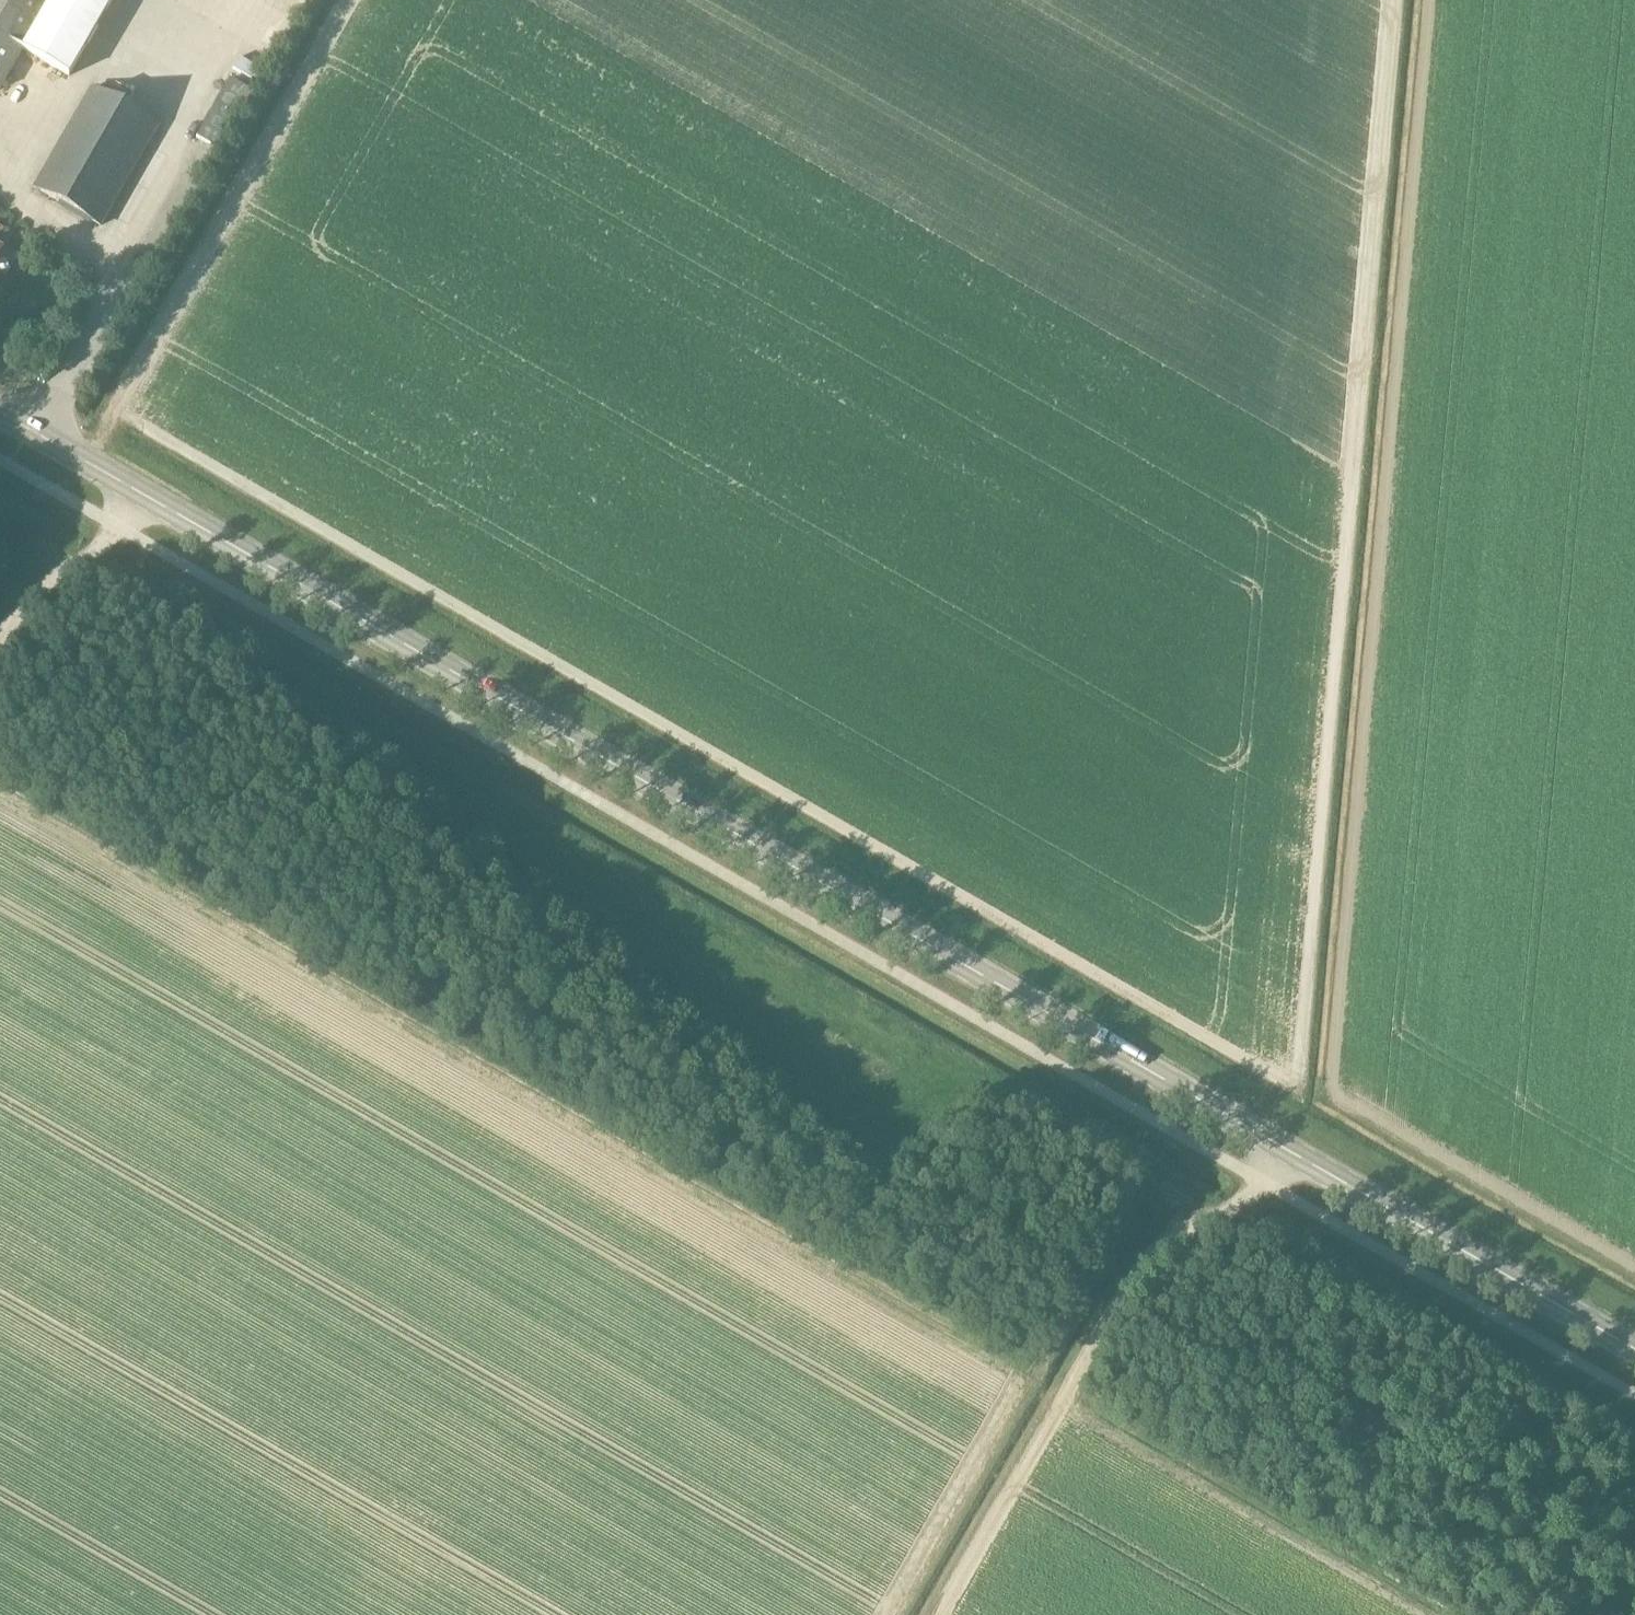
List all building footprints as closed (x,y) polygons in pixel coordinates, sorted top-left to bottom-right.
[(22,49),(69,77),(113,0),(0,0),(0,87),(22,49)] [(219,151),(253,93),(229,79),(196,138),(219,151)] [(100,226),(156,125),(90,88),(33,188),(100,226)]
